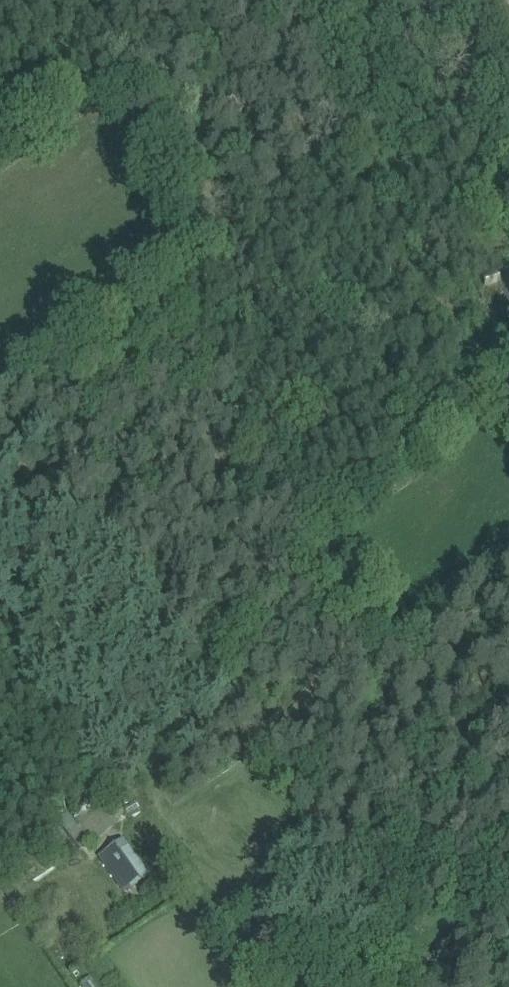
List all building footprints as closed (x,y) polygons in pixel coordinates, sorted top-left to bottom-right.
[(103,785),(93,770),(67,787),(88,820),(97,833),(100,838),(109,832),(93,808),(102,802),(105,800),(97,788),(103,785)] [(126,850),(112,860),(130,885),(144,876),(126,850)]
